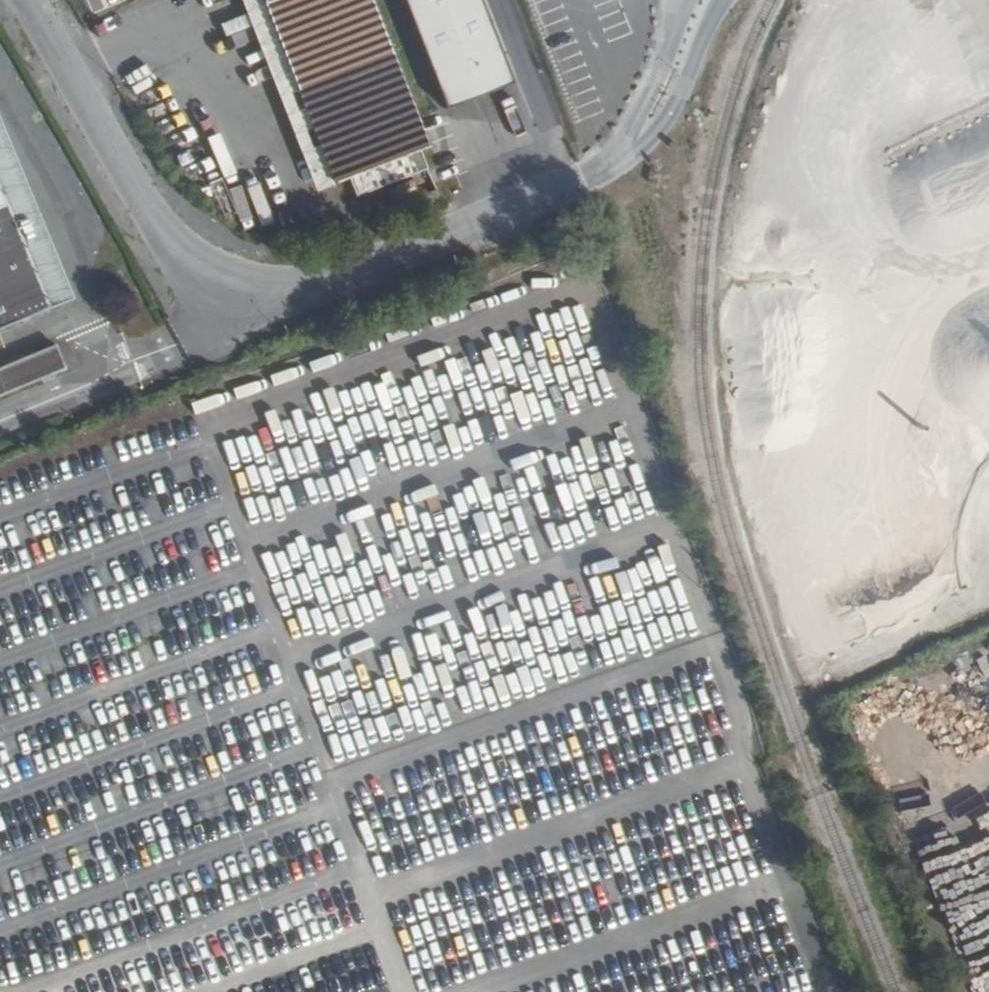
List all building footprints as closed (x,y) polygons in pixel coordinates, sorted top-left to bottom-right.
[(268,14),(335,186),(351,180),(358,199),(430,171),(424,153),(431,151),(372,0),(262,0),(268,14)] [(577,90),(615,76),(586,0),(542,0),(577,90)] [(253,20),(319,192),(335,186),(268,14),(253,20)] [(423,196),(427,205),(443,199),(439,190),(423,196)] [(48,311),(0,193),(0,330),(48,311)] [(0,371),(0,399),(65,373),(55,349),(0,371)]
